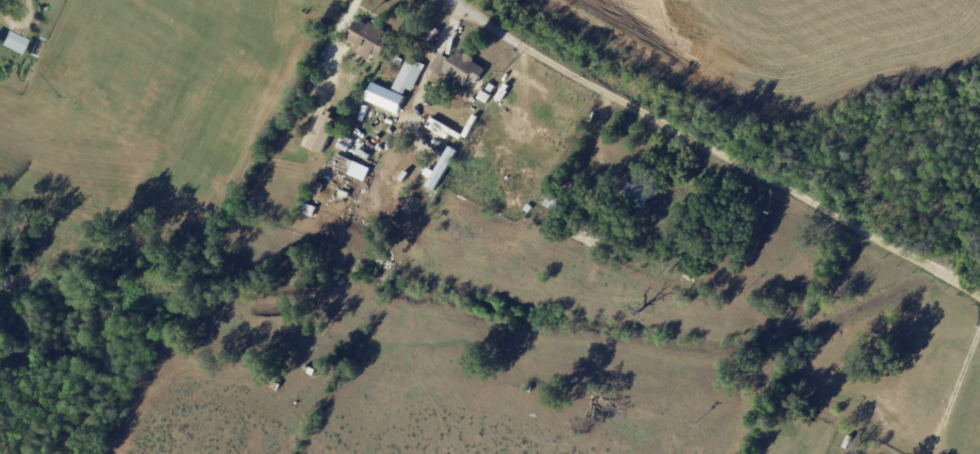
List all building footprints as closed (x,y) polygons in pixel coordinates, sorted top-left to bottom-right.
[(379,27),(395,36),(381,59),(375,56),(371,63),(353,52),(357,45),(348,40),(360,19),(371,25),(372,23),(379,27)] [(10,32),(28,41),(21,55),(2,46),(9,32),(10,32)] [(37,58),(31,55),(37,42),(43,45),(37,58)] [(439,60),(443,53),(453,60),(456,55),(458,56),(460,52),(466,56),(468,53),(477,59),(475,62),(488,70),(479,86),(471,81),(468,87),(446,74),(444,76),(433,69),(439,60)] [(414,91),(409,89),(406,95),(395,89),(410,58),(427,66),(414,91)] [(364,99),(397,113),(405,96),(372,82),(364,99)] [(326,115),(339,121),(324,154),(308,146),(324,114),(326,115)] [(455,149),(445,145),(427,187),(437,191),(455,149)] [(529,204),(534,207),(530,214),(525,211),(529,204)] [(689,275),(697,279),(696,283),(687,280),(689,275)] [(311,368),(317,371),(315,376),(309,374),(311,368)] [(845,448),(850,436),(855,438),(850,450),(845,448)]
